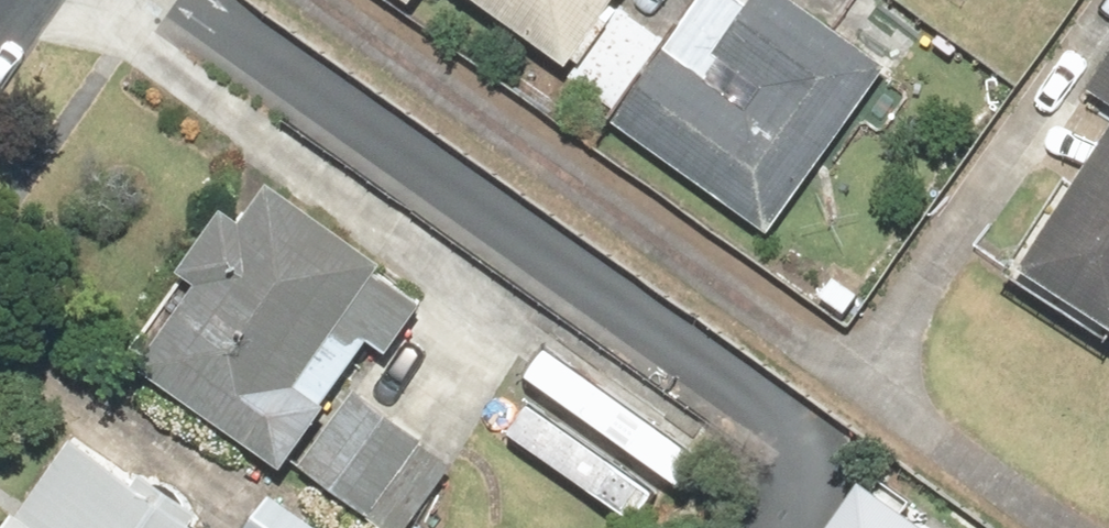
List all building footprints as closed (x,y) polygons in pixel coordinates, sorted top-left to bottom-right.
[(414,12),(422,0),(396,0),(414,12)] [(574,77),(625,0),(460,0),(574,77)] [(733,0),(704,0),(609,131),(764,243),(891,67),(798,0),(756,0),(748,11),(733,0)] [(1079,95),(1108,115),(1108,50),(1079,95)] [(1013,268),(1108,333),(1108,128),(1013,268)] [(186,284),(127,362),(275,475),(320,415),(294,395),(386,273),(281,193),(251,233),(224,212),(175,276),(186,284)] [(550,349),(529,377),(668,477),(689,448),(550,349)] [(511,385),(488,416),(634,522),(657,491),(511,385)] [(351,391),(294,471),(375,527),(410,527),(455,465),(351,391)] [(11,527),(190,527),(196,520),(135,477),(126,489),(67,448),(11,527)] [(245,527),(315,527),(268,495),(245,527)] [(829,527),(895,527),(851,497),(829,527)]
